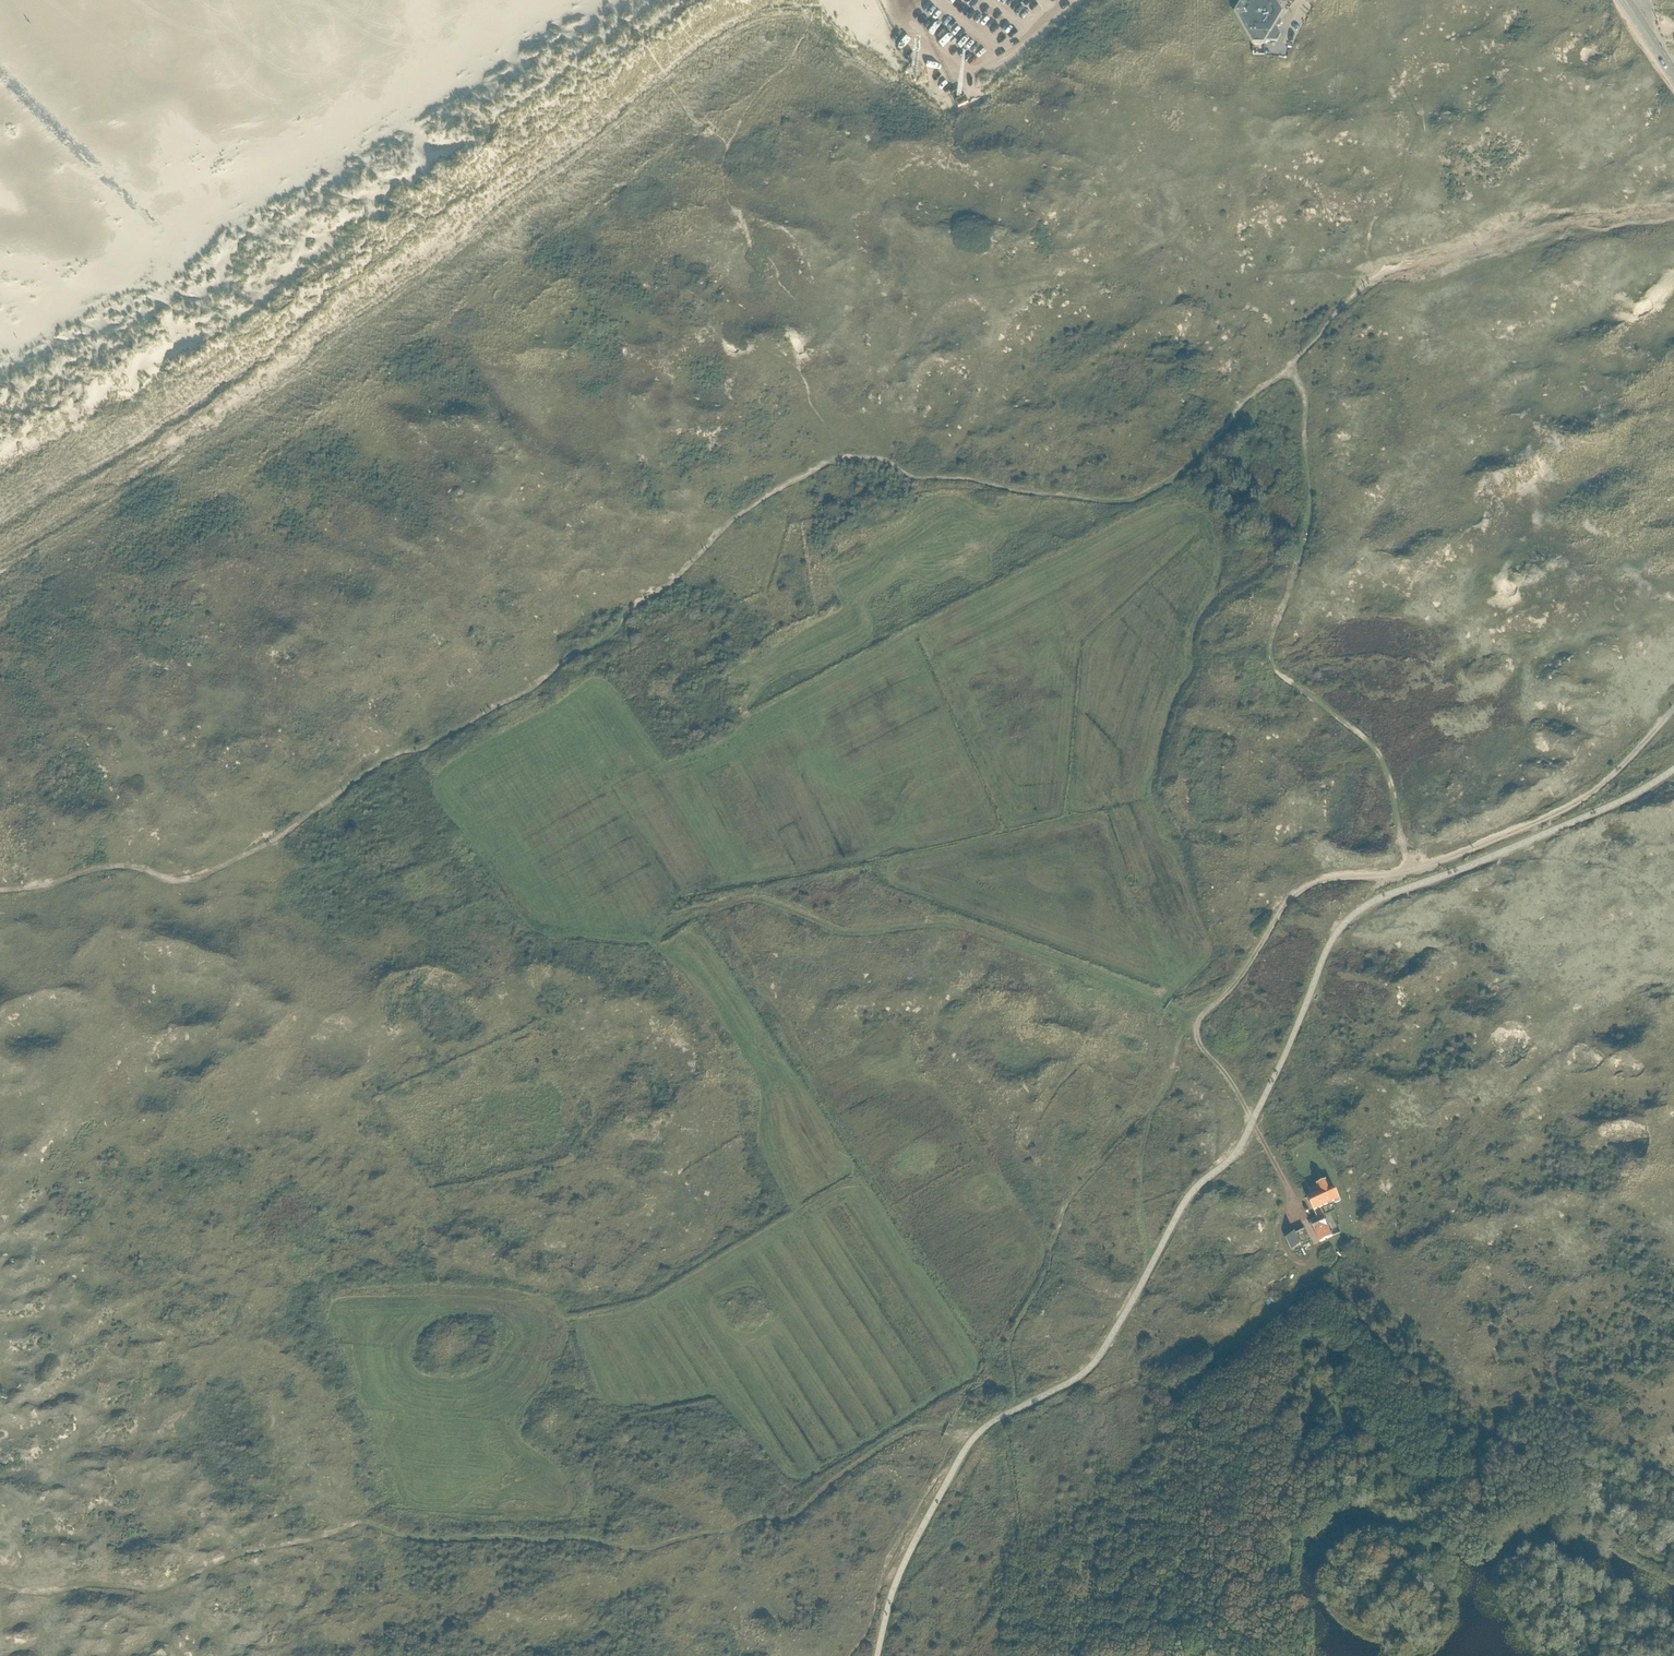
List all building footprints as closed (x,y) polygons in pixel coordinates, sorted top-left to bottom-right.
[(1236,12),(1247,32),(1250,32),(1250,39),(1253,44),(1265,44),(1267,41),(1277,41),(1281,35),(1277,27),(1280,26),(1282,23),(1281,20),(1278,19),(1282,12),(1278,4),(1275,0),(1243,0),(1236,12)] [(1320,1191),(1307,1197),(1314,1211),(1334,1201),(1335,1204),(1341,1201),(1335,1188),(1331,1189),(1326,1179),(1316,1184),(1320,1191)] [(1322,1215),(1310,1221),(1320,1242),(1333,1236),(1322,1215)] [(1292,1250),(1301,1246),(1295,1233),(1286,1237),(1292,1250)]
